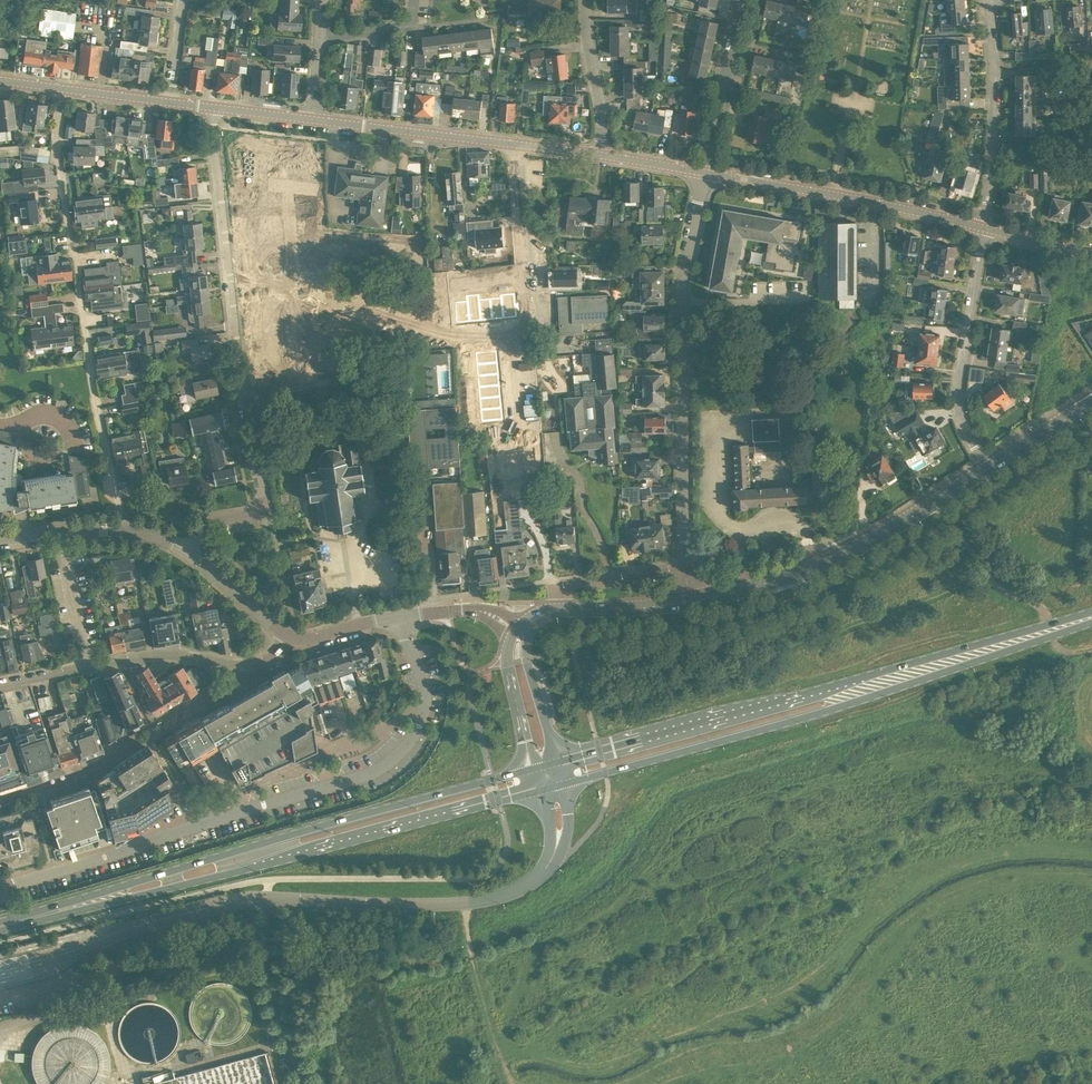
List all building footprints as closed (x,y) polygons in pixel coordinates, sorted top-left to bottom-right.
[(158,0),(155,0),(154,7),(154,10),(164,11),(165,1),(158,0)] [(300,30),(301,15),(297,15),(297,9),(298,0),(281,0),(280,14),(279,14),(278,20),(270,20),(270,27),(278,28),(300,30)] [(347,3),(348,3),(348,12),(354,13),(354,3),(360,4),(360,0),(347,0),(347,3)] [(559,16),(560,0),(508,0),(508,14),(559,16)] [(627,12),(636,12),(636,6),(636,0),(609,0),(609,13),(610,13),(610,14),(616,14),(616,12),(627,12)] [(699,5),(714,8),(716,0),(700,0),(699,5)] [(764,16),(778,19),(781,3),(767,0),(764,16)] [(947,10),(965,8),(964,0),(946,0),(947,10)] [(778,19),(792,22),(796,6),(781,3),(778,19)] [(141,30),(157,31),(159,17),(152,16),(153,10),(125,6),(124,14),(143,16),(142,21),(138,21),(137,29),(141,30)] [(198,6),(197,14),(210,16),(211,8),(198,6)] [(796,6),(792,22),(806,25),(810,9),(796,6)] [(1065,8),(1060,9),(1062,27),(1070,26),(1070,31),(1079,30),(1079,25),(1081,25),(1080,6),(1065,7),(1065,8)] [(229,19),(236,20),(237,10),(223,8),(222,19),(229,19)] [(965,8),(947,10),(948,24),(941,24),(942,31),(955,30),(954,23),(966,22),(965,8)] [(640,20),(654,20),(655,10),(640,9),(640,20)] [(1036,10),(1038,34),(1052,32),(1050,9),(1036,10)] [(38,35),(72,40),(75,16),(42,11),(38,35)] [(666,13),(665,27),(672,27),(673,23),(677,23),(677,13),(666,13)] [(1008,14),(1010,36),(1026,35),(1027,22),(1021,22),(1020,13),(1008,14)] [(610,26),(610,40),(631,40),(631,33),(628,33),(628,19),(610,19),(610,26)] [(702,19),(699,33),(715,37),(718,23),(702,19)] [(492,28),(477,30),(479,48),(480,48),(481,55),(495,53),(494,46),(492,28)] [(119,48),(133,50),(146,52),(147,45),(155,46),(157,31),(141,30),(139,43),(120,40),(119,48)] [(477,30),(463,32),(466,50),(479,48),(477,30)] [(463,32),(450,33),(452,51),(466,50),(463,32)] [(806,32),(804,43),(812,44),(814,34),(806,32)] [(450,33),(436,35),(438,53),(452,51),(450,33)] [(699,33),(696,47),(712,51),(715,37),(699,33)] [(57,51),(45,50),(47,38),(19,34),(15,62),(48,66),(47,70),(57,71),(58,67),(58,66),(58,61),(56,61),(57,51)] [(759,40),(773,43),(774,37),(760,34),(759,40)] [(438,53),(436,35),(422,37),(424,51),(416,50),(415,67),(425,68),(425,55),(438,53)] [(944,58),(950,58),(969,57),(968,43),(956,43),(956,36),(937,37),(938,44),(944,44),(944,58)] [(215,58),(216,58),(218,38),(208,37),(206,56),(206,58),(203,58),(195,57),(195,60),(194,60),(193,69),(190,69),(188,88),(201,90),(204,70),(202,70),(203,64),(214,65),(215,58)] [(507,38),(507,46),(519,45),(519,37),(507,38)] [(773,43),(787,46),(788,40),(774,37),(773,43)] [(1070,54),(1090,52),(1089,42),(1089,38),(1080,38),(1081,43),(1070,44),(1070,54)] [(1029,40),(1029,52),(1029,59),(1041,58),(1039,39),(1029,40)] [(624,55),(624,61),(637,61),(637,54),(628,54),(628,49),(630,49),(631,40),(610,40),(610,54),(611,54),(611,55),(624,55)] [(788,40),(787,46),(801,49),(802,43),(788,40)] [(77,74),(97,76),(101,46),(81,43),(80,50),(78,66),(77,74)] [(182,56),(182,61),(191,62),(191,58),(186,57),(188,43),(184,43),(184,47),(183,47),(183,52),(182,56)] [(354,44),(353,53),(361,54),(362,45),(354,44)] [(273,61),(282,62),(282,60),(298,62),(299,47),(274,45),(273,61)] [(510,46),(507,46),(505,46),(504,52),(509,54),(513,50),(510,46)] [(229,67),(226,93),(236,94),(239,68),(240,60),(247,61),(249,49),(234,47),(234,54),(232,68),(229,67)] [(696,47),(693,61),(709,65),(712,51),(696,47)] [(367,64),(379,66),(381,49),(369,48),(367,64)] [(57,50),(57,51),(56,61),(58,61),(58,66),(58,67),(72,69),(72,65),(78,66),(80,50),(75,50),(74,52),(57,50)] [(133,68),(132,80),(148,83),(150,62),(153,62),(154,53),(146,52),(133,50),(132,54),(131,59),(132,59),(131,68),(133,68)] [(397,65),(405,66),(406,51),(398,50),(397,65)] [(546,73),(553,72),(554,79),(567,77),(564,54),(551,56),(544,57),(543,50),(530,52),(532,65),(538,64),(545,63),(546,73)] [(337,105),(347,107),(352,64),(353,53),(347,52),(343,80),(341,79),(340,85),(337,105)] [(1029,52),(1015,52),(1015,60),(1029,60),(1029,59),(1029,52)] [(234,54),(227,53),(224,73),(218,72),(216,92),(226,93),(229,67),(232,68),(234,54)] [(752,71),(766,74),(770,58),(755,55),(752,71)] [(107,77),(132,80),(133,68),(131,68),(132,59),(131,59),(114,57),(110,56),(107,77)] [(969,57),(950,58),(951,71),(969,70),(969,57)] [(766,74),(780,77),(784,61),(770,58),(766,74)] [(251,93),(267,94),(269,70),(254,69),(254,62),(247,61),(246,75),(253,75),(251,93)] [(623,68),(623,83),(645,83),(645,75),(642,75),(642,68),(637,68),(637,61),(624,61),(624,68),(623,68)] [(709,65),(693,61),(690,75),(684,73),(682,81),(699,84),(700,78),(706,79),(709,65)] [(784,61),(780,77),(794,80),(798,64),(784,61)] [(816,77),(823,78),(826,64),(819,62),(816,77)] [(352,64),(347,107),(357,108),(359,88),(362,89),(364,79),(356,78),(358,65),(352,64)] [(282,73),(281,96),(297,97),(298,73),(289,73),(290,67),(274,66),(274,72),(282,73)] [(1038,68),(1039,76),(1054,75),(1053,67),(1038,68)] [(419,78),(427,79),(427,71),(420,70),(419,78)] [(969,70),(951,71),(951,85),(970,84),(969,70)] [(1015,75),(1015,90),(1035,90),(1035,75),(1015,75)] [(382,112),(392,113),(395,82),(384,81),(376,80),(375,90),(384,91),(382,112)] [(395,82),(392,113),(402,114),(405,83),(395,82)] [(414,114),(424,115),(426,85),(426,83),(417,82),(416,94),(415,94),(414,114)] [(628,97),(628,104),(640,103),(640,97),(642,97),(642,90),(645,90),(645,83),(623,83),(623,90),(621,90),(621,96),(624,96),(624,97),(628,97)] [(521,105),(528,106),(530,89),(549,89),(549,84),(523,84),(521,105)] [(970,84),(951,85),(952,92),(945,92),(945,109),(961,109),(960,99),(970,99),(970,84)] [(426,85),(424,115),(433,116),(435,95),(433,95),(433,89),(428,88),(429,86),(426,85)] [(567,94),(576,94),(576,85),(567,85),(567,94)] [(452,116),(466,117),(468,99),(455,98),(456,88),(447,87),(445,102),(453,103),(452,116)] [(747,95),(761,98),(762,91),(749,88),(747,95)] [(1015,90),(1015,105),(1035,105),(1035,106),(1046,106),(1054,106),(1053,100),(1048,100),(1048,99),(1035,99),(1035,90),(1015,90)] [(761,98),(775,101),(776,94),(762,91),(761,98)] [(468,99),(466,117),(480,119),(482,107),(488,108),(490,94),(483,94),(482,101),(468,99)] [(702,94),(693,94),(693,103),(701,103),(702,94)] [(776,94),(775,101),(789,104),(790,97),(776,94)] [(549,122),(559,123),(560,96),(544,95),(543,114),(549,114),(549,122)] [(560,96),(559,123),(570,123),(570,116),(577,116),(578,97),(560,96)] [(497,103),(500,103),(499,120),(506,120),(507,122),(512,122),(513,121),(514,121),(515,104),(507,103),(508,98),(498,97),(497,103)] [(16,129),(13,99),(0,100),(0,131),(16,129)] [(22,130),(33,132),(37,104),(27,103),(26,108),(25,108),(23,109),(21,121),(23,123),(22,130)] [(643,129),(649,130),(652,112),(646,111),(646,113),(641,112),(640,103),(628,104),(628,111),(626,121),(635,122),(635,128),(635,129),(642,131),(643,129)] [(37,104),(33,132),(43,133),(44,124),(47,124),(48,122),(49,117),(47,115),(46,115),(47,105),(37,104)] [(1035,105),(1015,105),(1015,135),(1035,135),(1035,106),(1035,105)] [(687,112),(681,111),(679,133),(692,135),(694,113),(693,112),(693,109),(687,108),(687,112)] [(652,112),(649,130),(655,131),(654,133),(661,134),(662,133),(663,126),(670,127),(674,110),(666,109),(665,117),(657,115),(658,113),(652,112)] [(746,139),(763,143),(767,123),(781,126),(783,115),(766,111),(764,117),(752,114),(746,139)] [(85,130),(85,133),(90,134),(90,131),(92,131),(94,114),(79,112),(76,129),(85,130)] [(102,139),(103,146),(104,149),(113,150),(114,143),(125,144),(127,134),(126,134),(129,118),(116,116),(116,119),(112,118),(111,127),(101,126),(102,139)] [(141,119),(129,118),(126,134),(127,134),(139,136),(139,133),(143,133),(145,123),(141,122),(141,119)] [(158,144),(165,145),(165,139),(170,140),(172,121),(157,119),(155,138),(159,138),(158,144)] [(958,123),(956,148),(967,149),(969,124),(958,123)] [(947,130),(946,143),(954,144),(955,125),(949,124),(949,130),(947,130)] [(96,139),(102,139),(101,126),(94,127),(96,139)] [(142,146),(144,158),(156,157),(153,134),(146,133),(148,145),(142,146)] [(930,142),(938,145),(941,135),(933,133),(930,142)] [(1037,136),(1037,144),(1055,144),(1055,136),(1037,136)] [(102,139),(96,139),(90,139),(90,147),(73,147),(73,162),(93,163),(94,147),(94,146),(103,146),(102,139)] [(0,145),(0,157),(20,155),(19,145),(3,147),(3,145),(0,145)] [(24,153),(25,146),(19,145),(20,155),(20,160),(36,162),(37,155),(24,153)] [(39,148),(25,146),(24,153),(37,155),(39,148)] [(281,164),(279,178),(287,179),(288,173),(301,175),(304,151),(290,149),(288,165),(281,164)] [(927,157),(922,176),(931,179),(939,150),(934,149),(934,152),(930,151),(928,158),(927,157)] [(939,149),(939,150),(931,179),(941,181),(946,162),(945,162),(948,152),(939,149)] [(490,176),(489,152),(467,152),(468,177),(490,176)] [(1081,161),(1084,159),(1084,155),(1081,152),(1078,152),(1075,155),(1075,159),(1078,161),(1081,161)] [(156,160),(157,167),(178,164),(177,156),(156,160)] [(960,189),(970,192),(970,190),(976,172),(968,169),(970,164),(963,162),(961,167),(955,186),(961,187),(960,189)] [(355,171),(351,170),(351,168),(338,166),(335,196),(360,199),(357,224),(382,227),(389,176),(355,172),(355,171)] [(100,183),(100,184),(107,183),(106,167),(92,169),(93,184),(100,183)] [(166,179),(167,185),(194,181),(194,176),(195,176),(194,167),(178,169),(179,177),(174,178),(173,178),(166,179)] [(27,185),(45,183),(43,168),(22,170),(23,180),(1,183),(3,194),(28,191),(27,185)] [(1040,169),(1040,192),(1048,192),(1047,173),(1053,173),(1052,168),(1040,169)] [(460,172),(446,174),(450,213),(452,213),(453,223),(465,222),(464,211),(463,202),(462,202),(460,172)] [(1029,188),(1038,188),(1038,174),(1029,174),(1029,188)] [(407,190),(400,191),(400,206),(421,205),(420,175),(407,176),(407,190)] [(194,181),(167,185),(167,190),(181,188),(182,197),(197,196),(196,187),(195,187),(194,181)] [(623,182),(624,201),(639,201),(639,182),(631,182),(630,181),(627,181),(626,182),(623,182)] [(648,205),(648,210),(647,210),(647,221),(654,221),(654,219),(655,219),(658,217),(658,214),(663,214),(663,187),(661,187),(659,186),(656,186),(655,187),(648,187),(648,205)] [(1023,201),(1025,195),(1019,194),(1021,188),(1012,186),(1011,192),(1009,191),(1005,205),(1022,209),(1022,208),(1028,210),(1030,203),(1023,201)] [(262,190),(247,191),(248,199),(263,198),(262,190)] [(33,224),(33,223),(38,222),(36,199),(24,201),(23,194),(8,196),(9,203),(18,202),(20,224),(31,223),(31,224),(33,224)] [(1059,220),(1064,221),(1065,219),(1066,220),(1070,201),(1061,200),(1062,195),(1055,194),(1054,197),(1053,197),(1050,216),(1058,218),(1059,220)] [(109,195),(73,199),(74,211),(111,207),(109,195)] [(593,226),(592,236),(608,238),(609,223),(605,223),(606,211),(610,211),(611,200),(591,198),(591,199),(571,197),(569,211),(568,211),(566,234),(583,235),(584,225),(593,226)] [(154,199),(155,206),(168,204),(167,198),(154,199)] [(249,206),(244,207),(245,219),(269,217),(268,204),(263,205),(263,198),(248,199),(249,206)] [(1080,222),(1081,223),(1082,225),(1086,225),(1088,224),(1091,225),(1091,226),(1091,200),(1091,203),(1083,202),(1080,222)] [(184,227),(185,236),(201,235),(200,223),(192,224),(189,204),(169,206),(170,215),(176,214),(178,227),(184,227)] [(112,217),(111,207),(74,211),(76,222),(81,221),(82,228),(90,227),(90,220),(112,217)] [(635,208),(635,221),(643,221),(643,208),(635,208)] [(709,288),(733,292),(743,237),(766,241),(765,250),(778,252),(778,251),(796,254),(802,222),(723,208),(709,288)] [(403,225),(400,225),(401,216),(393,215),(393,224),(392,233),(402,234),(403,225)] [(269,217),(245,219),(246,232),(262,230),(263,237),(278,235),(277,227),(270,228),(269,217)] [(489,220),(467,222),(468,237),(475,237),(477,249),(485,248),(486,253),(496,252),(495,247),(504,246),(502,227),(493,228),(492,226),(490,226),(489,220)] [(820,298),(856,298),(857,222),(838,222),(820,222),(820,298)] [(631,223),(619,223),(619,232),(631,232),(631,223)] [(663,240),(664,239),(664,235),(663,234),(663,226),(643,226),(634,227),(635,233),(643,233),(643,243),(654,243),(654,246),(662,246),(662,243),(663,243),(663,240)] [(95,239),(96,248),(117,246),(115,236),(115,237),(114,234),(112,234),(110,234),(109,230),(98,231),(99,238),(95,239)] [(441,233),(441,244),(450,243),(450,232),(441,233)] [(907,262),(915,263),(916,254),(917,254),(920,237),(911,235),(911,234),(907,233),(906,234),(904,234),(900,251),(909,252),(907,262)] [(174,256),(175,265),(196,262),(194,249),(203,248),(201,235),(185,236),(186,249),(182,249),(182,255),(174,256)] [(8,242),(10,254),(26,252),(25,240),(8,242)] [(567,240),(566,250),(576,251),(577,241),(567,240)] [(134,257),(135,265),(144,264),(141,243),(132,244),(134,257)] [(928,258),(938,259),(954,262),(956,247),(940,244),(939,252),(928,250),(928,251),(922,250),(920,262),(927,264),(928,258)] [(443,256),(427,258),(428,273),(454,270),(452,245),(442,246),(443,256)] [(371,248),(360,249),(361,270),(372,269),(371,248)] [(383,248),(371,248),(372,269),(384,268),(383,248)] [(300,249),(292,249),(293,264),(300,263),(300,249)] [(360,249),(348,250),(350,270),(361,270),(360,249)] [(337,250),(326,251),(327,271),(338,271),(337,250)] [(348,250),(337,250),(338,271),(350,270),(348,250)] [(315,251),(303,252),(304,273),(316,272),(315,251)] [(326,251),(315,251),(316,272),(327,271),(326,251)] [(37,256),(38,263),(36,263),(27,264),(28,274),(70,269),(69,259),(58,260),(57,254),(37,256)] [(954,262),(938,259),(936,273),(952,276),(954,276),(955,269),(953,269),(954,262)] [(83,278),(84,289),(113,286),(113,283),(120,282),(118,261),(110,262),(112,275),(83,278)] [(189,278),(190,289),(207,287),(205,275),(203,275),(203,269),(197,270),(196,262),(175,265),(176,270),(181,269),(183,279),(189,278)] [(1001,278),(1000,280),(1022,283),(1022,278),(1028,279),(1030,269),(1018,267),(1018,265),(1010,264),(1009,266),(1003,265),(1002,272),(1000,272),(999,278),(1001,278)] [(632,287),(642,287),(663,287),(664,285),(664,281),(663,279),(663,272),(643,272),(643,265),(632,265),(632,273),(632,287)] [(577,270),(577,266),(559,266),(559,271),(553,270),(553,286),(578,285),(578,270),(577,270)] [(70,269),(28,274),(29,284),(38,283),(38,284),(71,280),(70,269)] [(918,271),(916,277),(929,279),(929,280),(930,280),(931,273),(918,271)] [(1038,275),(1042,294),(1051,295),(1050,291),(1049,291),(1047,280),(1048,280),(1047,274),(1038,275)] [(929,279),(916,277),(915,285),(921,286),(927,287),(929,280),(929,279)] [(609,281),(597,282),(598,290),(610,289),(609,281)] [(121,285),(113,286),(84,289),(85,300),(114,297),(115,302),(122,301),(121,285)] [(947,290),(927,287),(921,286),(919,301),(927,302),(945,304),(946,297),(947,297),(948,292),(947,292),(947,290)] [(187,303),(191,302),(191,301),(208,300),(207,287),(190,289),(191,295),(176,297),(177,304),(187,303)] [(663,287),(642,287),(642,296),(635,296),(635,303),(632,303),(632,302),(619,301),(619,309),(642,310),(642,303),(663,303),(663,296),(665,294),(664,290),(663,288),(663,287)] [(1050,303),(1051,295),(1042,294),(1030,292),(1029,300),(1050,303)] [(29,296),(30,307),(47,305),(46,294),(29,296)] [(583,332),(582,323),(609,322),(608,294),(558,297),(560,333),(583,332)] [(996,310),(1016,314),(1020,314),(1022,299),(998,295),(996,310)] [(514,298),(501,299),(503,320),(516,319),(515,312),(518,312),(517,304),(514,305),(514,298)] [(501,299),(489,301),(492,321),(503,320),(501,299)] [(191,302),(187,303),(189,319),(189,320),(190,321),(193,322),(194,322),(195,328),(203,327),(201,313),(210,312),(208,300),(191,301),(191,302)] [(489,301),(478,302),(480,322),(492,321),(489,301)] [(148,302),(140,303),(142,320),(150,319),(148,302)] [(478,302),(467,303),(469,323),(480,322),(478,302)] [(945,304),(927,302),(925,316),(943,319),(943,317),(945,317),(945,312),(944,312),(945,304)] [(62,303),(48,305),(53,347),(73,345),(71,325),(56,326),(54,313),(63,312),(62,303)] [(467,303),(454,304),(456,325),(469,323),(467,303)] [(47,305),(30,307),(32,317),(44,316),(46,328),(31,329),(28,332),(27,337),(29,341),(32,343),(33,349),(53,347),(48,305),(47,305)] [(319,318),(315,326),(328,331),(335,312),(323,307),(319,318)] [(646,311),(632,311),(632,315),(638,315),(639,322),(644,322),(644,330),(663,330),(663,328),(665,326),(665,323),(663,321),(663,314),(646,314),(646,311)] [(335,312),(328,331),(338,335),(346,316),(335,312)] [(305,313),(300,326),(307,329),(312,315),(305,313)] [(312,315),(307,329),(313,331),(315,326),(319,318),(312,315)] [(905,323),(923,324),(923,317),(905,315),(904,322),(904,323),(905,323)] [(346,316),(338,335),(348,339),(356,320),(346,316)] [(356,320),(348,339),(359,343),(366,324),(356,320)] [(1012,329),(1026,331),(1027,323),(1014,320),(1012,329)] [(150,322),(127,325),(128,335),(152,332),(150,322)] [(904,330),(905,323),(904,323),(904,322),(892,322),(892,329),(904,330)] [(152,331),(154,341),(186,337),(185,327),(152,331)] [(993,327),(990,343),(1007,345),(1009,330),(993,327)] [(100,344),(118,338),(115,330),(97,336),(100,344)] [(919,344),(919,348),(938,350),(939,342),(940,341),(941,338),(940,337),(940,334),(921,332),(915,331),(914,338),(911,337),(910,343),(919,344)] [(211,357),(209,344),(198,345),(197,338),(181,340),(183,353),(191,353),(191,360),(193,360),(193,364),(201,363),(200,359),(211,357)] [(574,375),(576,398),(600,396),(600,394),(600,388),(616,387),(612,338),(603,339),(604,350),(596,351),(596,353),(567,355),(567,367),(590,366),(590,373),(574,375)] [(639,359),(645,359),(664,359),(664,357),(665,355),(665,352),(664,351),(664,343),(639,344),(639,359)] [(1007,345),(990,343),(988,358),(1010,362),(1012,346),(1007,345)] [(143,347),(144,356),(152,354),(151,346),(143,347)] [(938,350),(919,348),(918,351),(910,350),(909,356),(912,356),(911,362),(936,365),(936,363),(938,363),(938,359),(937,358),(938,350)] [(95,357),(96,368),(130,362),(141,360),(139,349),(123,352),(95,357)] [(496,352),(475,354),(476,365),(497,364),(496,352)] [(891,365),(903,367),(905,354),(893,352),(891,365)] [(448,363),(448,353),(439,354),(440,364),(448,363)] [(130,362),(96,368),(98,379),(132,373),(143,371),(141,360),(130,362)] [(361,362),(355,366),(357,370),(364,366),(361,362)] [(1007,363),(1006,370),(1019,372),(1020,365),(1007,363)] [(497,364),(476,365),(477,377),(498,375),(497,364)] [(355,366),(348,369),(351,374),(357,370),(355,366)] [(972,367),(970,380),(982,381),(983,369),(972,367)] [(1019,372),(1006,370),(1005,378),(1024,380),(1025,373),(1019,372)] [(498,375),(477,377),(478,388),(499,386),(498,375)] [(643,383),(643,390),(664,390),(664,375),(636,375),(636,383),(643,383)] [(193,382),(191,377),(177,380),(180,393),(194,390),(196,398),(217,394),(214,378),(193,382)] [(141,381),(133,383),(135,391),(143,389),(141,381)] [(903,390),(905,390),(905,400),(923,401),(923,398),(932,398),(932,397),(934,396),(934,391),(932,390),(933,383),(903,382),(903,390)] [(122,397),(123,403),(123,404),(137,402),(133,383),(124,385),(126,396),(122,397)] [(993,408),(994,409),(1002,404),(1005,408),(1013,402),(1010,398),(1015,394),(1006,383),(999,384),(984,396),(988,402),(988,403),(987,403),(987,404),(987,405),(987,406),(987,407),(988,408),(990,409),(991,409),(993,408)] [(499,386),(478,388),(479,399),(500,397),(499,386)] [(664,390),(643,390),(643,398),(636,398),(636,406),(664,405),(664,390)] [(576,398),(565,398),(567,410),(563,410),(563,419),(567,419),(568,431),(571,430),(572,449),(590,448),(590,455),(600,454),(601,464),(618,462),(617,452),(615,452),(613,427),(615,427),(612,393),(600,394),(600,396),(576,398)] [(500,397),(479,399),(480,410),(501,408),(500,397)] [(123,404),(123,403),(120,404),(122,413),(138,410),(137,402),(123,404)] [(632,413),(632,404),(620,404),(620,413),(632,413)] [(408,410),(412,469),(460,465),(456,406),(408,410)] [(501,408),(480,410),(481,422),(502,420),(501,408)] [(899,412),(907,426),(919,419),(914,410),(899,412)] [(207,482),(207,483),(214,482),(215,485),(215,482),(235,477),(236,481),(236,480),(233,467),(227,468),(219,428),(224,427),(224,428),(225,428),(221,411),(221,412),(189,419),(189,418),(188,418),(189,419),(192,435),(193,435),(193,434),(199,433),(201,440),(204,452),(203,452),(205,460),(206,459),(209,473),(205,473),(207,482)] [(646,418),(640,418),(640,427),(642,429),(646,429),(646,432),(665,432),(665,430),(666,429),(666,426),(665,425),(665,417),(646,417),(646,418)] [(750,489),(748,451),(755,451),(755,453),(780,452),(780,440),(779,418),(752,419),(753,431),(753,437),(753,441),(755,441),(755,447),(748,447),(748,444),(734,445),(736,490),(734,490),(735,509),(748,509),(748,506),(808,503),(807,492),(827,491),(825,459),(812,460),(812,461),(801,462),(802,472),(813,471),(813,486),(750,489)] [(191,436),(189,419),(180,420),(182,437),(191,436)] [(919,431),(912,435),(915,440),(911,442),(916,451),(920,449),(923,453),(934,446),(935,447),(939,449),(943,446),(943,442),(944,442),(936,428),(929,431),(928,430),(921,435),(919,431)] [(110,437),(112,447),(145,441),(143,430),(110,437)] [(619,442),(631,442),(642,441),(642,432),(631,432),(619,432),(619,442)] [(145,441),(112,447),(114,458),(148,451),(145,441)] [(631,442),(631,452),(648,451),(647,441),(642,442),(642,441),(631,442)] [(339,451),(332,448),(326,449),(320,454),(318,458),(315,457),(311,460),(312,463),(307,467),(308,472),(304,472),(308,501),(309,501),(316,500),(319,525),(319,526),(326,525),(327,530),(332,530),(333,532),(350,530),(349,529),(350,529),(350,528),(351,528),(354,527),(356,525),(356,522),(354,521),(361,520),(357,495),(362,495),(362,493),(364,493),(356,442),(338,445),(339,451)] [(76,498),(90,496),(84,459),(69,456),(72,474),(23,482),(23,490),(13,491),(12,476),(13,461),(15,446),(0,443),(0,510),(27,506),(28,509),(77,502),(76,498)] [(520,471),(532,470),(533,476),(541,476),(540,461),(533,462),(531,449),(518,450),(520,471)] [(857,474),(868,467),(871,471),(868,473),(873,481),(876,479),(880,485),(887,481),(888,483),(896,477),(893,473),(894,472),(887,462),(888,461),(886,458),(884,457),(883,455),(874,461),(867,449),(858,458),(857,474)] [(509,472),(520,471),(518,450),(507,451),(509,472)] [(498,479),(497,473),(509,472),(507,451),(494,452),(495,465),(488,466),(490,480),(498,479)] [(162,481),(169,480),(170,485),(187,482),(184,458),(159,461),(162,481)] [(632,459),(632,470),(636,470),(637,477),(650,477),(652,478),(657,478),(660,475),(660,470),(659,468),(658,459),(632,459)] [(128,477),(130,488),(154,483),(150,463),(144,464),(141,465),(142,474),(128,477)] [(464,527),(465,527),(461,475),(447,476),(448,482),(433,483),(436,529),(438,529),(442,576),(443,576),(443,583),(460,582),(459,574),(460,574),(460,572),(467,572),(464,527)] [(640,487),(642,501),(648,499),(648,498),(653,497),(651,486),(640,487)] [(639,488),(624,488),(624,496),(630,496),(630,502),(639,502),(639,488)] [(462,492),(465,527),(465,535),(487,534),(484,491),(462,492)] [(521,518),(518,499),(506,500),(508,528),(508,533),(512,532),(518,574),(529,573),(528,564),(532,563),(532,558),(526,558),(526,556),(529,555),(528,549),(525,549),(524,544),(521,518)] [(394,506),(381,507),(381,516),(394,515),(394,506)] [(660,514),(662,523),(671,522),(669,513),(660,514)] [(563,527),(563,520),(562,518),(555,519),(556,528),(563,527)] [(556,528),(557,543),(576,541),(574,526),(571,526),(570,519),(563,520),(563,527),(556,528)] [(650,525),(647,526),(650,546),(655,545),(656,549),(663,548),(662,544),(664,544),(661,523),(655,524),(654,519),(649,520),(650,525)] [(650,546),(647,526),(640,527),(640,521),(634,521),(635,527),(630,528),(631,534),(629,535),(630,544),(633,544),(633,548),(634,548),(635,552),(642,551),(641,550),(650,549),(650,550),(651,550),(650,546)] [(508,528),(494,529),(496,542),(502,542),(505,565),(506,576),(518,574),(512,532),(508,533),(508,528)] [(310,554),(308,547),(289,552),(290,559),(291,563),(301,560),(300,556),(310,554)] [(475,552),(478,579),(499,577),(496,556),(489,557),(488,550),(475,552)] [(25,581),(27,594),(28,594),(29,598),(36,596),(32,580),(46,577),(42,558),(28,561),(32,580),(25,581)] [(132,559),(109,564),(114,584),(137,579),(132,559)] [(312,609),(326,605),(318,568),(301,571),(300,565),(292,567),(302,611),(312,609)] [(161,581),(166,605),(176,603),(171,578),(161,581)] [(23,588),(9,590),(12,603),(10,604),(12,614),(29,611),(27,600),(25,601),(23,588)] [(1,620),(11,618),(8,604),(0,606),(0,618),(1,620)] [(205,611),(211,642),(217,641),(219,653),(231,651),(225,622),(222,623),(223,628),(220,629),(216,608),(205,611)] [(145,646),(139,616),(131,618),(129,611),(118,613),(120,625),(121,631),(125,651),(145,646)] [(209,643),(211,642),(205,611),(191,613),(198,646),(209,644),(209,643)] [(41,624),(38,625),(40,635),(52,633),(53,639),(58,638),(55,621),(53,613),(39,616),(41,624)] [(159,645),(179,641),(174,614),(149,618),(154,646),(159,645)] [(121,631),(120,625),(105,628),(107,638),(110,638),(113,653),(125,651),(121,631)] [(236,629),(238,638),(244,637),(242,628),(236,629)] [(362,637),(363,639),(368,661),(372,672),(374,672),(379,670),(380,678),(389,676),(386,660),(392,658),(389,646),(381,647),(378,633),(362,637)] [(21,644),(25,662),(36,660),(36,659),(45,658),(37,641),(33,642),(32,635),(21,637),(23,644),(21,644)] [(16,668),(11,639),(0,641),(0,671),(16,668)] [(363,639),(350,642),(355,668),(356,668),(359,676),(372,672),(368,661),(363,639)] [(350,642),(331,648),(336,674),(337,673),(355,668),(350,642)] [(336,674),(331,648),(304,658),(313,681),(314,681),(317,691),(320,701),(343,693),(337,673),(336,674)] [(291,664),(310,705),(314,704),(319,701),(320,701),(317,691),(314,681),(313,681),(304,658),(295,662),(291,664)] [(310,705),(291,664),(288,659),(284,660),(271,667),(273,670),(232,694),(233,696),(203,714),(218,745),(221,744),(239,785),(264,774),(264,773),(293,760),(293,761),(316,750),(315,738),(313,725),(312,726),(310,711),(310,705)] [(145,706),(150,715),(155,712),(155,713),(163,708),(165,711),(173,706),(175,709),(182,704),(181,702),(193,695),(191,692),(195,690),(192,686),(200,681),(200,680),(193,668),(191,667),(184,672),(182,668),(169,675),(165,670),(153,678),(147,668),(145,669),(143,666),(126,667),(139,690),(145,687),(150,694),(146,696),(149,702),(148,702),(149,704),(145,706)] [(121,668),(102,675),(109,690),(127,730),(146,719),(136,701),(138,700),(135,693),(132,694),(122,673),(123,673),(121,668)] [(339,677),(344,690),(356,685),(352,673),(339,677)] [(92,711),(96,727),(97,727),(103,744),(128,733),(127,730),(120,715),(112,699),(113,699),(109,690),(102,675),(90,680),(94,691),(96,698),(98,704),(96,704),(97,708),(92,709),(92,711)] [(57,682),(64,706),(72,704),(65,680),(57,682)] [(11,723),(10,723),(16,742),(27,775),(29,780),(57,770),(57,771),(62,769),(61,769),(57,754),(56,752),(53,753),(31,687),(1,694),(5,708),(6,708),(11,723)] [(37,698),(40,710),(52,708),(50,696),(37,698)] [(10,723),(11,723),(6,708),(5,708),(0,710),(0,721),(1,726),(10,723)] [(59,753),(57,754),(61,769),(63,768),(62,768),(79,762),(76,750),(78,749),(68,716),(66,711),(47,716),(59,753)] [(96,727),(92,711),(83,714),(73,718),(69,716),(68,716),(78,749),(76,750),(79,762),(81,762),(80,760),(81,760),(80,758),(85,756),(85,755),(90,753),(90,755),(100,751),(101,752),(103,751),(95,728),(96,727)] [(186,723),(176,729),(189,756),(192,761),(218,745),(203,714),(202,712),(186,723)] [(189,756),(176,729),(166,736),(177,758),(179,762),(184,759),(185,760),(187,759),(186,758),(189,756)] [(24,782),(21,772),(19,772),(17,767),(8,741),(6,735),(0,737),(0,790),(24,782)] [(97,781),(104,801),(114,843),(171,807),(166,786),(172,782),(149,748),(116,769),(115,769),(104,776),(103,776),(104,777),(97,781)] [(52,806),(46,808),(60,850),(61,850),(60,848),(97,835),(97,837),(98,837),(96,831),(106,828),(99,802),(95,790),(89,791),(88,787),(72,792),(73,793),(70,794),(70,795),(59,799),(59,798),(56,798),(50,800),(52,806)] [(2,859),(6,861),(8,867),(34,860),(32,854),(34,850),(41,848),(37,835),(34,836),(33,832),(36,832),(32,818),(26,820),(22,817),(21,811),(0,817),(0,859),(2,859)] [(45,824),(40,826),(43,836),(49,834),(45,824)] [(109,1061),(108,1053),(103,1041),(100,1038),(94,1032),(87,1028),(79,1026),(71,1025),(62,1026),(54,1029),(47,1033),(42,1039),(37,1046),(34,1054),(33,1063),(34,1071),(36,1076),(38,1081),(40,1083),(102,1083),(105,1080),(107,1075),(108,1070),(109,1061)] [(185,1054),(187,1064),(203,1059),(200,1050),(185,1054)] [(22,1059),(23,1052),(13,1051),(12,1058),(22,1059)]
